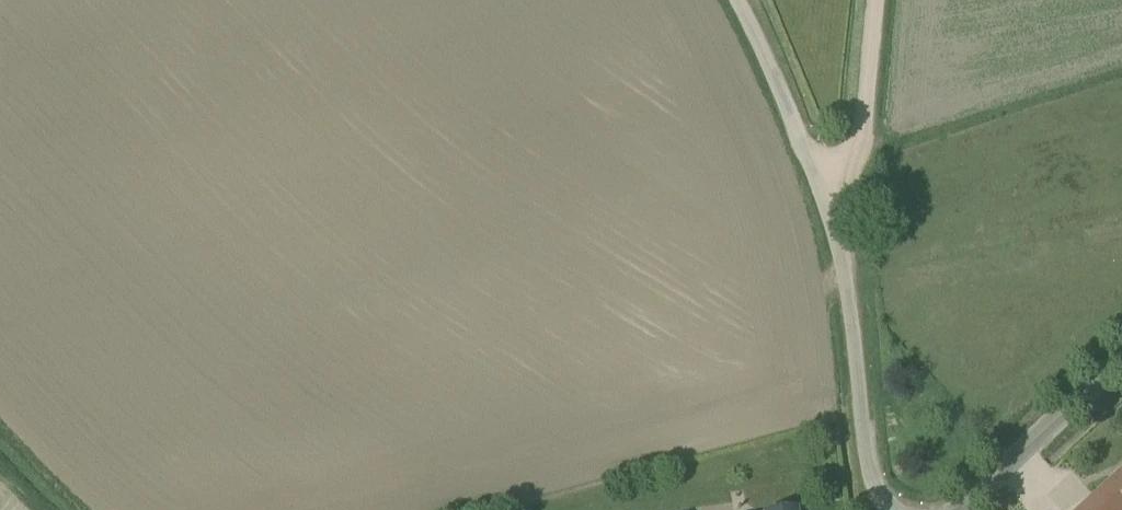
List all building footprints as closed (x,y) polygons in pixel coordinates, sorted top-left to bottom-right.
[(1080,509),(1121,509),(1121,471),(1080,509)]
